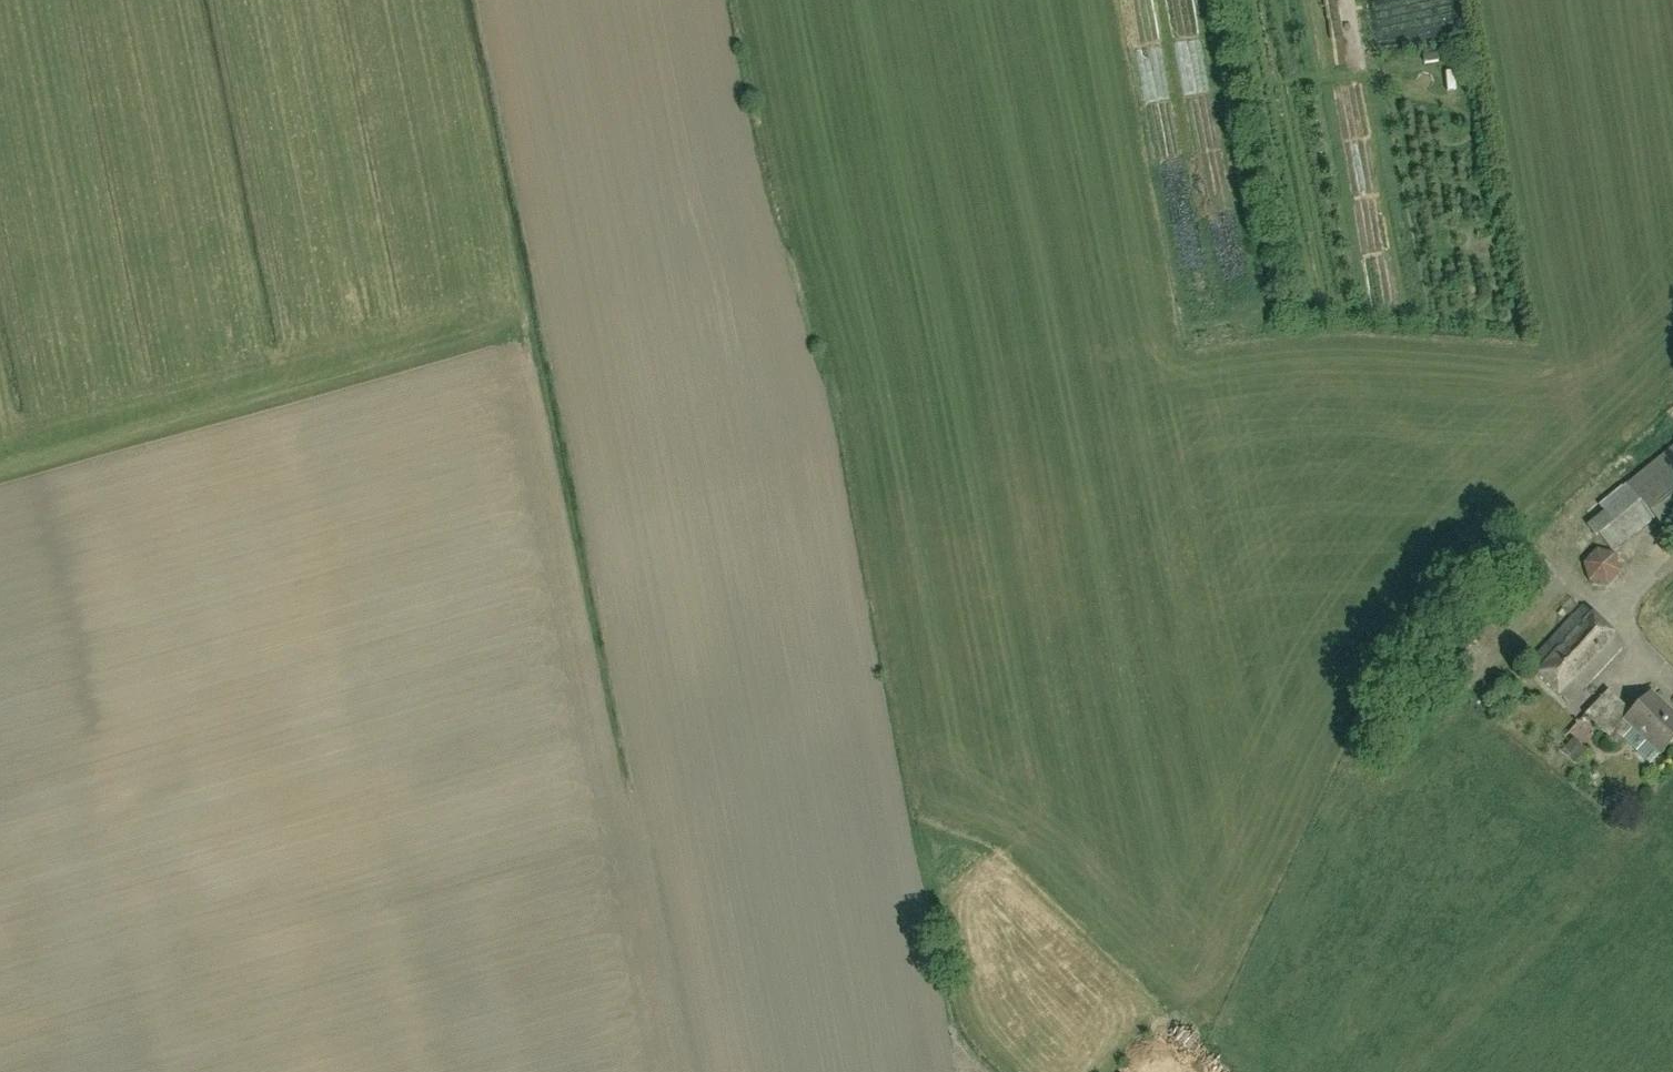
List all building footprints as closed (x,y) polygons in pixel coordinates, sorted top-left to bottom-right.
[(1454,71),(1446,72),(1448,90),(1456,89),(1454,71)] [(1586,526),(1613,553),(1655,519),(1667,534),(1672,529),(1672,445),(1608,498),(1612,503),(1586,526)] [(1607,587),(1621,573),(1615,554),(1613,553),(1596,549),(1582,564),(1587,582),(1607,587)] [(1624,645),(1582,606),(1525,665),(1567,705),(1624,645)] [(1660,755),(1672,741),(1672,718),(1663,708),(1664,706),(1650,693),(1631,713),(1617,700),(1594,724),(1616,745),(1622,738),(1650,765),(1660,755)] [(1573,739),(1561,753),(1575,764),(1586,750),(1573,739)]
